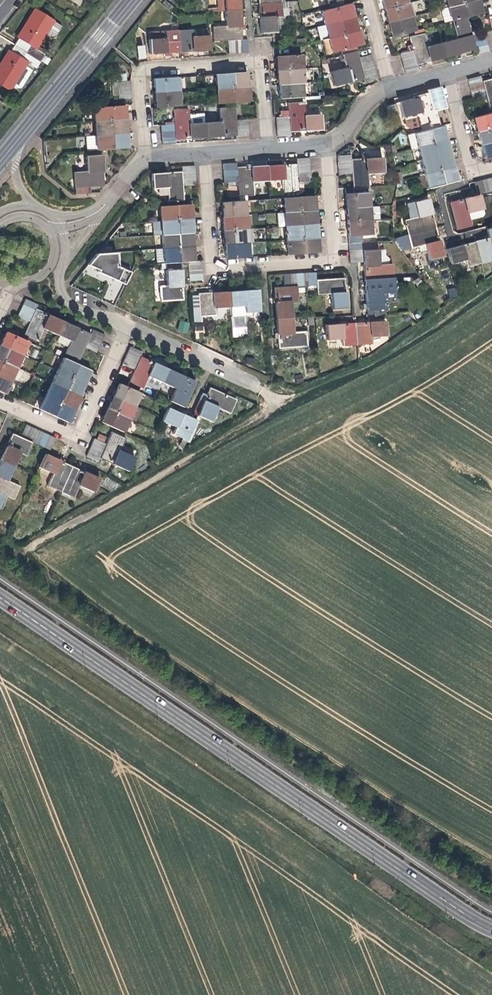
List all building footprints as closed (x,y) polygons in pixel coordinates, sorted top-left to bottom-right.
[(226,12),(241,11),(240,3),(240,0),(225,0),(226,7),(226,12)] [(408,0),(382,0),(383,4),(384,10),(409,3),(408,0)] [(479,0),(474,0),(448,7),(452,21),(463,18),(467,17),(483,13),(481,6),(479,0)] [(261,34),(276,32),(275,17),(282,16),(281,2),(259,3),(260,18),(261,34)] [(285,2),(281,2),(282,16),(275,17),(276,32),(281,32),(285,24),(285,17),(285,9),(291,8),(291,4),(285,4),(285,2)] [(321,11),(325,25),(355,17),(354,12),(352,3),(321,11)] [(413,16),(409,3),(384,10),(386,17),(388,23),(413,16)] [(30,45),(37,50),(46,35),(54,21),(35,9),(26,23),(17,37),(30,45)] [(226,12),(227,26),(242,25),(241,11),(226,12)] [(416,30),(413,16),(388,23),(390,31),(391,37),(416,30)] [(357,23),(355,17),(325,25),(317,27),(321,40),(328,38),(359,30),(357,23)] [(457,39),(471,35),(468,21),(464,22),(463,18),(452,21),(457,39)] [(63,26),(54,21),(46,35),(51,38),(51,40),(58,37),(57,35),(63,26)] [(242,25),(227,26),(213,27),(214,41),(221,41),(228,40),(235,40),(241,40),(242,39),(242,25)] [(194,51),(193,37),(193,30),(180,31),(181,52),(194,51)] [(360,37),(359,30),(328,38),(332,53),(341,50),(342,55),(357,51),(356,47),(362,45),(360,37)] [(165,31),(165,39),(169,39),(170,53),(181,52),(180,31),(179,31),(175,31),(165,31)] [(485,31),(471,35),(473,41),(487,37),(485,31)] [(432,61),(428,46),(424,34),(410,37),(414,50),(415,56),(417,63),(417,65),(426,62),(432,61)] [(471,35),(457,39),(442,42),(446,57),(465,52),(475,49),(475,48),(473,41),(471,35)] [(209,36),(206,36),(193,37),(194,51),(202,51),(210,50),(209,36)] [(489,44),(487,37),(473,41),(475,48),(489,44)] [(169,39),(165,39),(150,40),(151,54),(161,53),(170,53),(169,39)] [(442,42),(428,46),(432,61),(446,57),(442,42)] [(490,50),(489,44),(475,48),(475,49),(476,53),(490,50)] [(45,55),(37,50),(30,45),(26,52),(41,61),(45,55)] [(138,59),(146,58),(145,45),(137,46),(138,59)] [(29,63),(22,59),(9,50),(0,64),(0,85),(10,92),(14,86),(26,66),(29,63)] [(400,54),(402,60),(415,56),(414,50),(400,54)] [(362,70),(360,64),(359,58),(357,51),(342,55),(346,68),(332,71),(335,86),(357,81),(364,79),(363,77),(362,70)] [(22,59),(29,63),(35,67),(37,68),(41,61),(26,52),(22,59)] [(278,64),(278,72),(302,71),(301,55),(277,56),(278,64)] [(359,58),(360,64),(374,60),(372,55),(359,58)] [(402,60),(403,66),(417,63),(415,56),(402,60)] [(375,66),(374,60),(360,64),(362,70),(375,66)] [(419,69),(417,65),(417,63),(403,66),(405,73),(419,69)] [(22,88),(33,70),(26,66),(14,86),(18,89),(22,88)] [(375,66),(362,70),(363,77),(377,73),(375,66)] [(279,79),(279,85),(303,84),(302,71),(278,72),(279,79)] [(248,72),(216,74),(217,88),(249,86),(249,80),(248,72)] [(365,83),(379,80),(377,73),(363,77),(364,79),(365,83)] [(468,79),(469,86),(483,82),(482,81),(481,76),(468,79)] [(180,91),(179,77),(155,79),(155,86),(156,92),(180,91)] [(490,79),(482,81),(483,82),(484,88),(486,95),(490,108),(491,107),(491,78),(490,79)] [(469,86),(471,92),(484,88),(483,82),(469,86)] [(304,97),(303,84),(279,85),(280,92),(280,98),(304,97)] [(249,93),(249,86),(217,88),(218,103),(250,100),(249,93)] [(428,89),(430,94),(430,96),(443,92),(441,86),(428,89)] [(473,98),(486,95),(484,88),(471,92),(473,98)] [(181,105),(180,91),(156,92),(156,99),(157,107),(181,105)] [(432,102),(444,98),(443,92),(430,96),(432,102)] [(424,111),(416,114),(419,127),(421,132),(438,127),(433,108),(432,102),(430,96),(430,94),(420,97),(424,111)] [(424,111),(420,97),(410,100),(400,102),(403,117),(405,116),(416,114),(424,111)] [(446,105),(444,98),(432,102),(433,108),(446,105)] [(306,131),(305,116),(304,102),(290,103),(290,111),(290,117),(291,124),(291,130),(291,131),(300,131),(306,131)] [(390,116),(399,114),(396,103),(387,105),(390,116)] [(95,108),(96,121),(127,119),(127,113),(126,106),(95,108)] [(219,108),(220,121),(221,136),(227,136),(235,135),(235,133),(235,127),(234,121),(233,107),(219,108)] [(191,138),(190,123),(189,110),(174,111),(175,124),(175,130),(176,137),(176,139),(187,138),(191,138)] [(478,131),(491,128),(491,112),(473,117),(475,126),(477,132),(478,131)] [(414,129),(419,127),(416,114),(405,116),(407,126),(414,129)] [(305,116),(306,131),(321,130),(320,115),(305,116)] [(276,117),(277,125),(291,124),(290,117),(279,117),(276,117)] [(96,121),(97,136),(128,134),(128,127),(127,119),(96,121)] [(206,137),(221,136),(220,121),(205,122),(206,137)] [(205,122),(190,123),(191,138),(206,137),(205,122)] [(445,125),(438,127),(421,132),(414,134),(417,146),(448,138),(447,133),(445,125)] [(478,131),(480,139),(482,144),(491,142),(491,128),(478,131)] [(128,141),(128,134),(97,136),(98,150),(129,148),(128,141)] [(88,150),(98,150),(97,136),(87,136),(88,150)] [(450,146),(448,138),(417,146),(421,160),(452,152),(450,146)] [(491,156),(491,142),(482,144),(483,152),(485,158),(491,156)] [(454,159),(452,152),(421,160),(425,174),(456,166),(454,159)] [(87,156),(88,171),(103,170),(102,155),(87,156)] [(311,157),(312,170),(321,169),(320,157),(311,157)] [(353,174),(368,173),(383,172),(382,157),(369,158),(352,159),(352,162),(352,168),(353,174)] [(298,183),(298,178),(298,172),(297,166),(297,164),(291,164),(282,165),(283,180),(284,193),(299,192),(298,183)] [(276,180),(283,180),(282,165),(267,166),(268,181),(276,180)] [(252,167),(253,182),(268,181),(267,166),(252,167)] [(457,171),(456,166),(425,174),(428,188),(459,180),(457,171)] [(254,195),(253,182),(252,167),(245,167),(237,168),(238,170),(238,176),(238,183),(239,196),(254,195)] [(103,170),(88,171),(75,172),(76,187),(92,186),(104,185),(104,176),(103,170)] [(184,200),(183,186),(182,179),(182,173),(182,171),(170,172),(152,173),(153,188),(168,187),(169,201),(184,200)] [(368,173),(353,174),(354,188),(368,187),(369,187),(368,173)] [(488,178),(481,180),(484,193),(491,191),(488,178)] [(478,194),(480,194),(484,193),(481,180),(475,181),(478,194)] [(370,192),(368,192),(352,193),(346,194),(346,202),(347,208),(371,206),(370,192)] [(465,198),(469,212),(483,208),(480,194),(478,194),(465,198)] [(284,198),(285,212),(316,210),(316,203),(315,196),(284,198)] [(414,202),(418,217),(433,213),(429,198),(414,202)] [(472,225),(471,219),(469,212),(465,198),(458,199),(450,201),(457,229),(472,225)] [(223,209),(223,216),(247,214),(246,200),(222,202),(223,209)] [(160,206),(161,220),(193,219),(192,213),(192,204),(160,206)] [(372,220),(371,206),(347,208),(347,215),(348,221),(372,220)] [(483,208),(469,212),(471,219),(483,216),(485,213),(483,208)] [(316,210),(285,212),(286,225),(317,223),(317,216),(316,210)] [(286,225),(285,212),(278,212),(279,226),(286,225)] [(433,213),(418,217),(405,220),(409,234),(436,227),(435,220),(433,213)] [(247,216),(247,214),(223,216),(224,223),(224,229),(252,228),(251,216),(247,216)] [(193,224),(193,219),(161,220),(162,234),(193,232),(193,224)] [(349,236),(362,235),(373,234),(372,220),(348,221),(348,228),(349,236)] [(153,222),(154,235),(162,235),(161,221),(153,222)] [(318,230),(317,223),(286,225),(287,239),(318,237),(318,230)] [(412,248),(425,244),(440,241),(438,233),(436,227),(409,234),(412,248)] [(253,241),(252,228),(224,229),(225,236),(225,243),(253,241)] [(194,239),(193,232),(162,234),(163,248),(194,246),(194,239)] [(400,252),(412,249),(409,234),(397,237),(400,252)] [(363,243),(362,235),(349,236),(349,244),(363,243)] [(319,244),(318,237),(287,239),(288,254),(319,252),(319,244)] [(490,238),(484,239),(476,241),(482,262),(491,259),(491,247),(490,238)] [(253,243),(253,241),(225,243),(226,251),(226,258),(250,257),(249,243),(253,243)] [(440,241),(425,244),(429,259),(444,255),(440,241)] [(470,243),(463,245),(466,259),(468,266),(482,262),(476,241),(470,243)] [(379,265),(379,255),(378,250),(378,242),(363,243),(363,249),(364,256),(364,262),(364,266),(379,265)] [(466,259),(463,245),(447,249),(451,263),(466,259)] [(195,254),(194,246),(163,248),(164,263),(166,263),(181,262),(189,261),(195,261),(195,254)] [(350,250),(350,257),(364,256),(363,249),(350,250)] [(98,271),(125,284),(131,272),(119,266),(118,252),(98,252),(89,264),(100,269),(98,271)] [(385,255),(379,255),(379,265),(389,264),(389,258),(385,255)] [(166,263),(168,286),(183,285),(181,262),(166,263)] [(393,264),(389,264),(379,265),(364,266),(365,273),(365,279),(394,277),(393,264)] [(316,272),(309,272),(309,286),(317,286),(317,280),(316,272)] [(366,293),(381,292),(395,292),(394,277),(365,279),(366,289),(366,293)] [(318,294),(331,293),(346,292),(345,278),(331,279),(317,280),(317,286),(318,294)] [(183,285),(168,286),(160,286),(161,300),(183,299),(183,290),(183,285)] [(276,303),(291,302),(298,301),(297,287),(291,288),(285,288),(275,289),(276,296),(276,303)] [(457,297),(458,289),(449,288),(449,297),(457,297)] [(229,292),(230,306),(244,305),(249,305),(248,290),(240,291),(229,292)] [(244,305),(245,312),(260,311),(258,290),(248,290),(249,305),(244,305)] [(214,293),(214,307),(230,306),(229,292),(214,293)] [(346,292),(331,293),(332,308),(347,307),(346,292)] [(381,292),(366,293),(367,310),(382,309),(382,308),(381,292)] [(199,294),(199,295),(201,315),(215,314),(214,307),(214,293),(206,293),(199,294)] [(201,315),(199,295),(192,295),(194,315),(201,315)] [(25,299),(23,305),(35,310),(35,309),(37,305),(25,299)] [(291,302),(276,303),(277,318),(292,317),(291,302)] [(23,305),(20,311),(32,316),(35,310),(23,305)] [(37,341),(43,329),(49,315),(35,309),(35,310),(32,316),(29,322),(24,335),(37,341)] [(17,317),(29,322),(32,316),(20,311),(17,317)] [(245,312),(230,313),(231,332),(232,337),(246,336),(245,312)] [(55,318),(49,315),(43,329),(57,335),(63,321),(55,318)] [(277,318),(278,333),(293,332),(292,317),(277,318)] [(77,328),(63,321),(57,335),(54,341),(67,347),(64,353),(78,359),(83,347),(84,347),(87,341),(89,335),(90,334),(77,328)] [(178,332),(188,332),(189,322),(179,321),(178,332)] [(370,322),(371,337),(387,336),(386,321),(370,322)] [(203,322),(194,323),(195,332),(204,332),(203,322)] [(371,337),(370,322),(362,322),(356,323),(358,344),(372,343),(371,337)] [(341,324),(342,339),(343,345),(358,344),(356,323),(350,323),(341,324)] [(342,339),(341,324),(327,325),(328,340),(342,339)] [(92,329),(90,334),(89,335),(101,341),(104,335),(92,329)] [(306,331),(293,332),(278,333),(279,340),(279,347),(307,346),(306,331)] [(3,339),(0,346),(22,355),(28,342),(6,333),(3,339)] [(99,347),(101,341),(89,335),(87,341),(99,347)] [(96,353),(99,347),(87,341),(84,347),(96,353)] [(22,355),(0,346),(0,360),(16,367),(22,355)] [(127,353),(139,358),(140,357),(142,352),(130,347),(127,353)] [(137,364),(139,358),(127,353),(125,359),(137,364)] [(148,376),(154,363),(150,361),(140,357),(139,358),(137,364),(134,370),(128,382),(142,388),(148,376)] [(62,358),(56,371),(85,384),(87,378),(91,371),(62,358)] [(134,370),(137,364),(125,359),(124,361),(122,365),(134,370)] [(16,367),(0,360),(0,375),(10,380),(16,367)] [(154,363),(148,376),(161,382),(167,369),(154,363)] [(45,381),(51,383),(56,371),(50,369),(45,381)] [(175,389),(181,375),(167,369),(161,382),(175,389)] [(82,390),(85,384),(56,371),(51,383),(79,396),(82,390)] [(10,380),(0,375),(0,391),(4,393),(10,380)] [(181,375),(175,389),(170,401),(182,406),(194,381),(186,378),(181,375)] [(76,403),(79,396),(51,383),(45,396),(73,409),(76,403)] [(116,391),(113,397),(134,406),(140,393),(119,384),(116,391)] [(206,395),(204,401),(217,407),(229,412),(233,403),(235,399),(223,394),(210,388),(206,395)] [(70,415),(73,409),(45,396),(39,409),(67,422),(70,415)] [(128,419),(134,406),(113,397),(110,403),(107,409),(128,419)] [(217,407),(204,401),(203,402),(202,404),(198,402),(193,413),(210,421),(217,407)] [(176,427),(182,414),(167,407),(161,420),(176,427)] [(123,432),(128,419),(107,409),(105,415),(101,422),(123,432)] [(182,414),(176,427),(173,433),(186,439),(195,420),(190,418),(182,414)] [(26,439),(31,428),(26,425),(20,437),(26,439)] [(32,442),(37,430),(31,428),(26,439),(32,442)] [(38,445),(43,433),(37,430),(32,442),(38,445)] [(108,438),(106,444),(103,450),(101,455),(100,458),(127,470),(133,457),(119,451),(124,438),(111,432),(108,438)] [(6,446),(19,452),(26,455),(32,442),(26,439),(20,437),(12,433),(9,440),(6,446)] [(44,448),(49,436),(43,433),(38,445),(44,448)] [(181,450),(182,450),(186,439),(173,433),(171,437),(180,441),(178,445),(181,450)] [(55,438),(49,436),(44,448),(49,450),(55,438)] [(94,438),(91,444),(103,450),(106,444),(94,438)] [(91,444),(89,450),(101,455),(103,450),(91,444)] [(6,446),(0,460),(13,466),(19,452),(6,446)] [(98,462),(100,458),(101,455),(89,450),(86,456),(98,462)] [(47,486),(60,492),(72,466),(60,461),(45,454),(39,467),(53,473),(47,486)] [(6,480),(13,466),(0,460),(0,478),(6,480)] [(85,472),(72,466),(60,492),(73,497),(79,485),(93,491),(99,478),(85,472)] [(6,480),(0,478),(0,493),(7,496),(13,499),(19,486),(6,480)]
